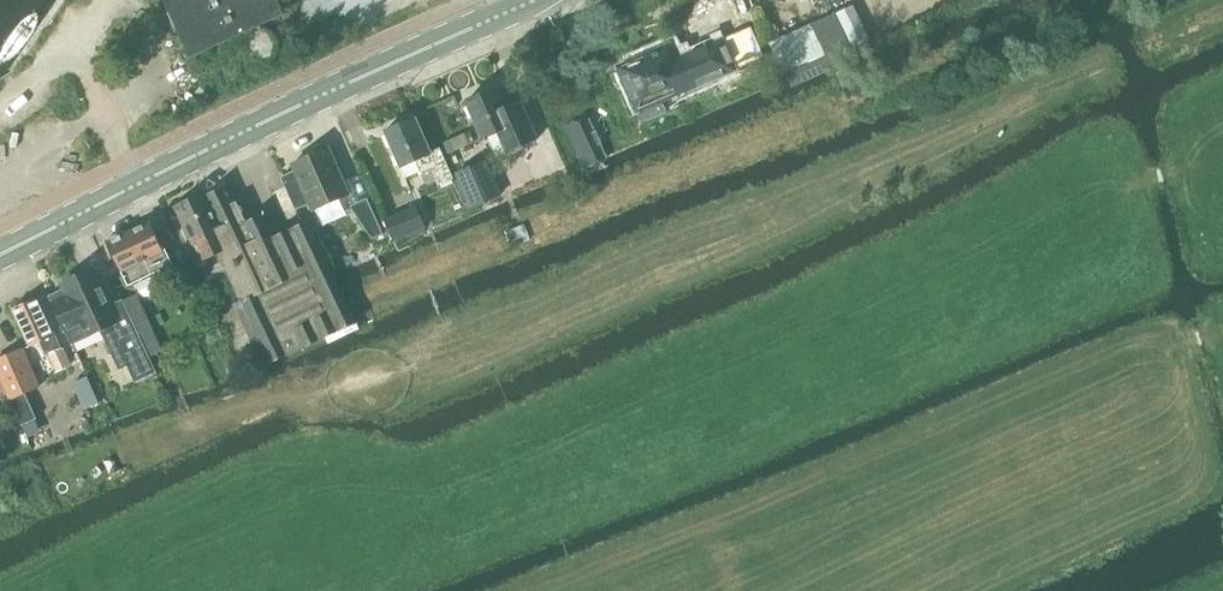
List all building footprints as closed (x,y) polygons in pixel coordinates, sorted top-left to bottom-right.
[(175,2),(196,48),(247,24),(252,36),(250,36),(247,47),(252,58),(264,62),(275,57),(279,45),(274,34),(263,30),(258,19),(276,11),(271,0),(179,0),(175,2)] [(836,14),(770,44),(786,80),(787,80),(852,51),(836,14)] [(736,74),(723,43),(678,62),(672,48),(622,69),(642,114),(736,74)] [(507,110),(498,90),(468,103),(484,139),(498,133),(507,155),(539,141),(523,104),(507,110)] [(564,129),(583,168),(585,172),(612,159),(610,156),(591,116),(564,129)] [(417,118),(386,132),(402,169),(417,162),(423,175),(432,171),(439,186),(454,179),(441,148),(432,152),(417,118)] [(471,145),(466,134),(444,144),(449,154),(471,145)] [(315,211),(350,195),(329,149),(294,164),(297,171),(282,177),(297,211),(312,204),(315,211)] [(472,208),(501,196),(487,162),(457,174),(472,208)] [(206,194),(177,207),(204,263),(220,255),(242,301),(234,305),(263,366),(272,362),(273,364),(327,339),(329,344),(360,329),(335,274),(310,222),(301,226),(274,239),(263,216),(247,224),(229,186),(207,196),(206,194)] [(374,240),(385,235),(369,199),(351,206),(374,240)] [(418,205),(384,219),(393,242),(427,229),(418,205)] [(164,251),(151,223),(128,234),(126,231),(108,239),(130,286),(174,265),(167,250),(164,251)] [(69,292),(53,300),(74,345),(90,338),(102,332),(120,370),(129,366),(136,383),(158,372),(147,349),(141,335),(125,301),(125,300),(111,307),(93,270),(65,283),(69,292)] [(138,295),(125,301),(141,335),(154,328),(138,295)] [(70,366),(54,332),(39,297),(15,308),(32,347),(41,343),(47,356),(51,354),(58,371),(70,366)] [(0,366),(0,374),(11,399),(22,425),(37,419),(26,393),(41,386),(27,354),(0,366)]
